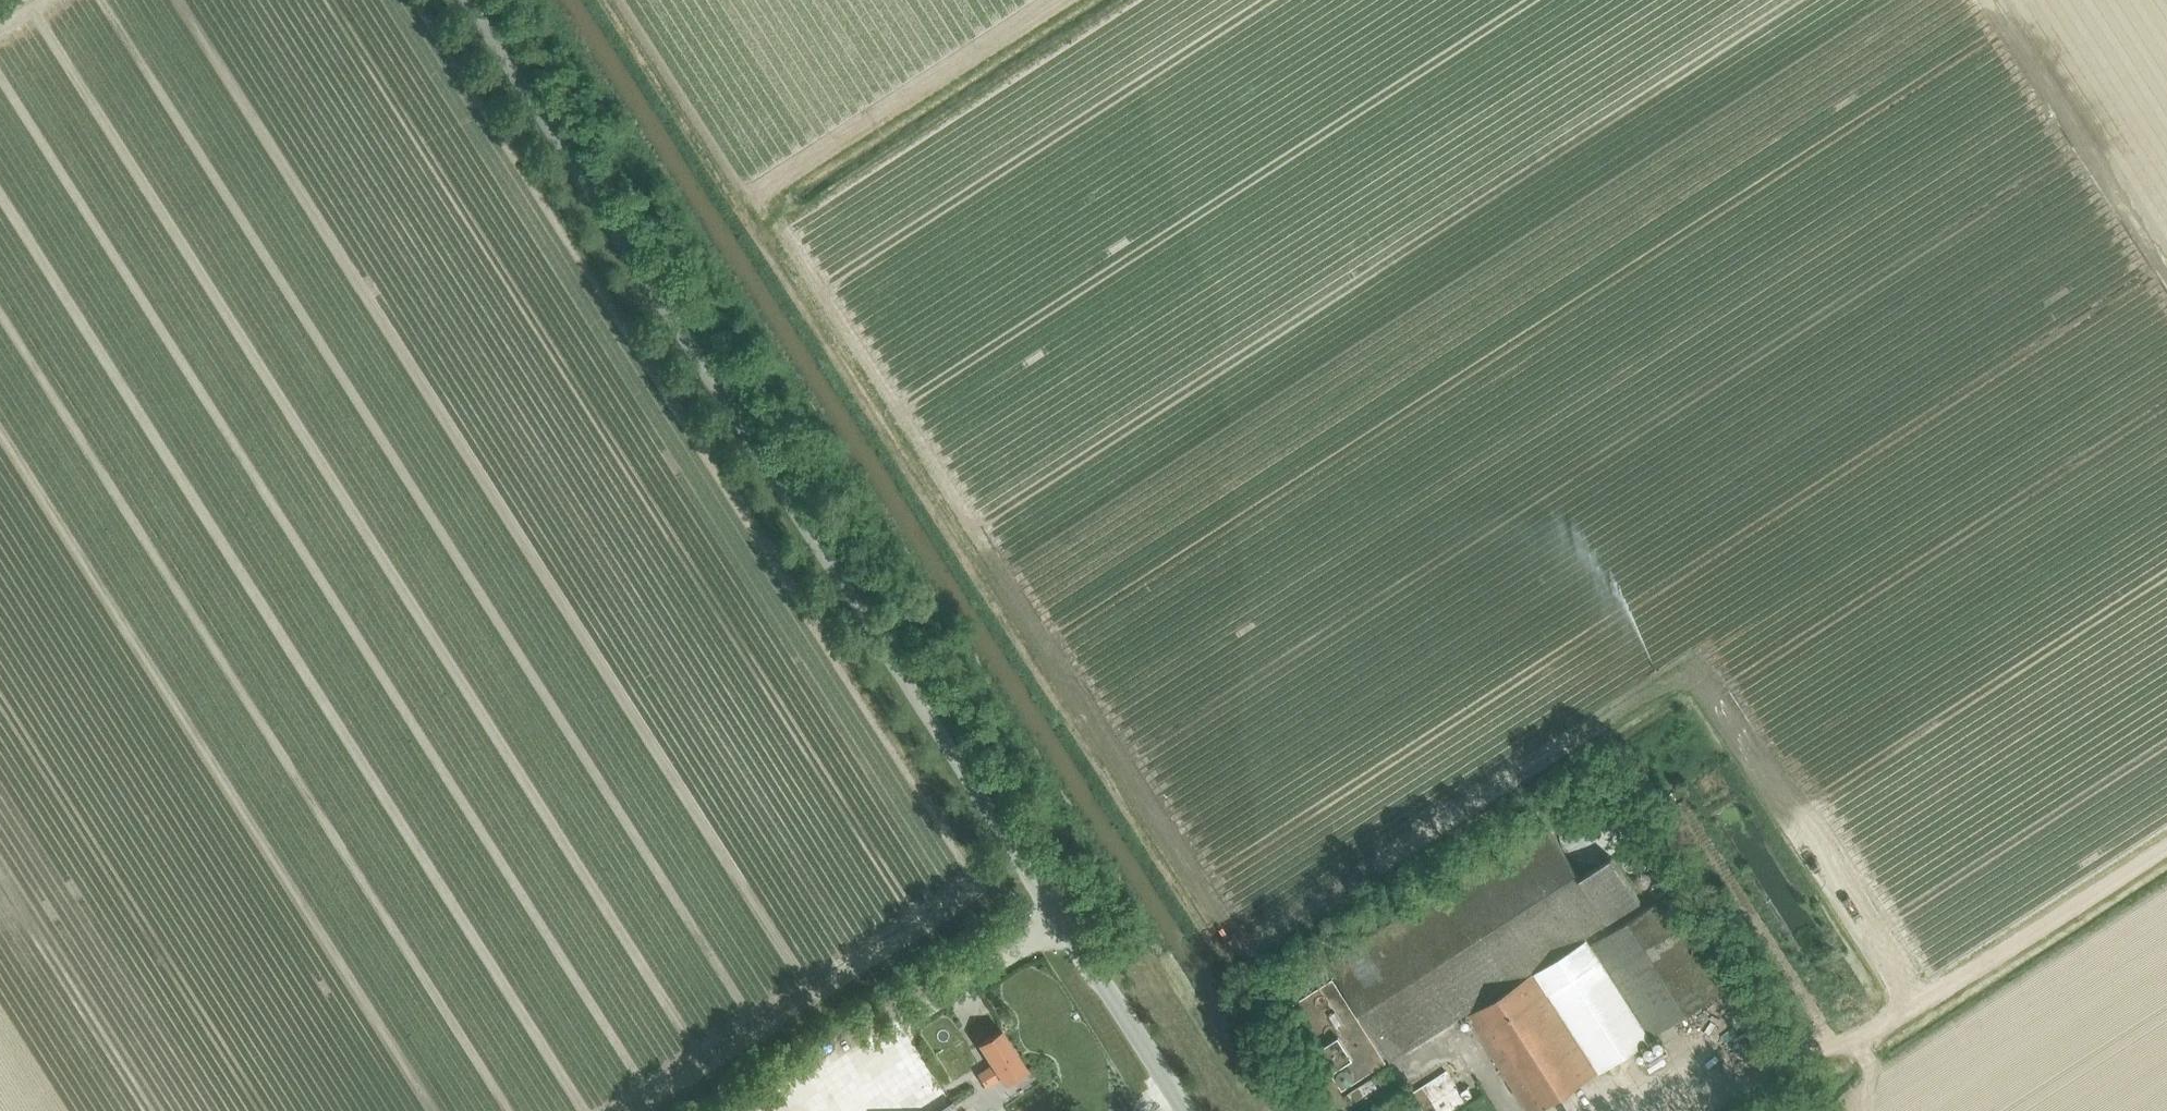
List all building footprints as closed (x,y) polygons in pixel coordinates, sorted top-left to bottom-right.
[(1585,863),(1590,863),(1594,863),(1597,863),(1603,861),(1606,859),(1608,858),(1610,857),(1611,855),(1613,854),(1615,851),(1617,849),(1618,847),(1619,845),(1620,843),(1620,841),(1621,839),(1621,837),(1621,835),(1621,833),(1621,831),(1621,829),(1621,827),(1620,823),(1619,821),(1618,818),(1616,815),(1615,814),(1613,811),(1610,809),(1609,807),(1605,805),(1602,803),(1598,802),(1596,802),(1591,801),(1587,801),(1585,802),(1581,803),(1577,804),(1573,806),(1570,809),(1567,811),(1565,814),(1563,817),(1562,818),(1561,821),(1560,823),(1560,825),(1560,827),(1559,829),(1559,831),(1559,833),(1559,835),(1560,839),(1561,843),(1563,847),(1564,849),(1565,851),(1566,852),(1569,855),(1573,858),(1574,859),(1578,861),(1582,862),(1585,863)] [(1281,992),(1343,1089),(1513,981),(1515,985),(1468,1015),(1529,1110),(1533,1110),(1595,1071),(1553,1005),(1556,1004),(1599,1072),(1651,1039),(1649,1037),(1726,988),(1667,895),(1590,944),(1586,938),(1535,971),(1549,994),(1547,996),(1533,974),(1521,981),(1519,977),(1640,900),(1612,856),(1580,877),(1546,823),(1281,992)] [(1005,1085),(1027,1071),(1001,1030),(979,1044),(993,1065),(978,1075),(986,1088),(1001,1078),(1005,1085)] [(912,1073),(907,1077),(893,1058),(877,1070),(895,1095),(917,1079),(912,1073)] [(1404,1096),(1415,1110),(1417,1110),(1424,1106),(1427,1110),(1447,1110),(1460,1103),(1438,1072),(1404,1096)] [(951,1103),(938,1110),(957,1110),(951,1103)]
